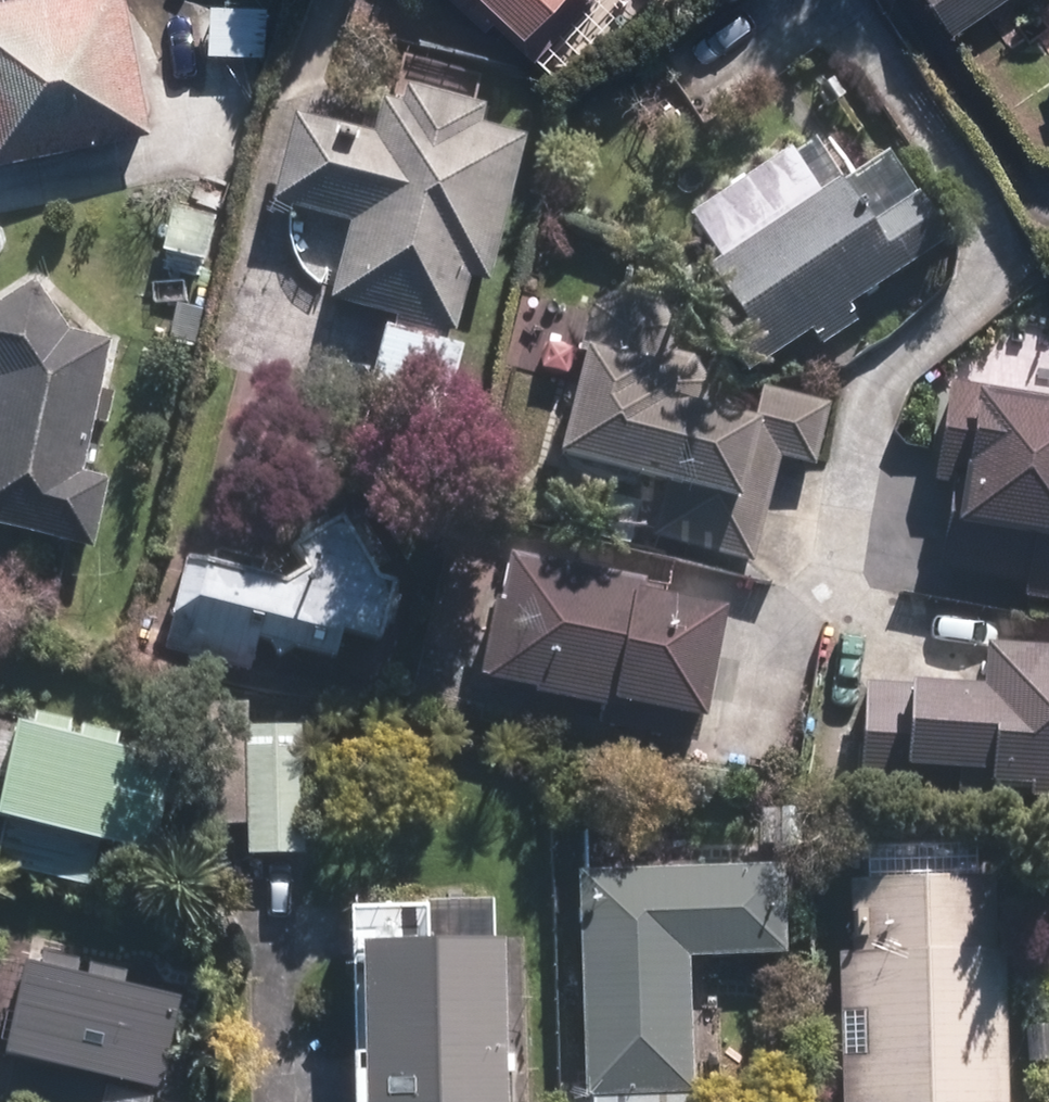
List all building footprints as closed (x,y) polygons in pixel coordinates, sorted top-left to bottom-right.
[(145,134),(118,0),(0,0),(0,164),(145,134)] [(480,35),(489,26),(508,43),(549,0),(442,0),(480,35)] [(999,0),(911,0),(939,41),(999,0)] [(364,141),(283,122),(263,210),(343,228),(325,306),(393,322),(391,332),(380,330),(362,409),(442,427),(459,350),(440,345),(443,333),(452,335),(464,284),(485,289),(519,142),(477,132),(481,115),(394,95),(390,113),(372,108),(364,141)] [(708,273),(679,293),(743,384),(805,340),(815,355),(854,328),(844,313),(940,246),(908,200),(858,235),(826,190),(807,204),(776,160),(677,229),(708,273)] [(103,350),(60,337),(23,291),(0,306),(0,541),(85,558),(100,486),(73,480),(86,427),(103,431),(111,396),(94,392),(103,350)] [(644,543),(749,569),(775,464),(808,473),(824,409),(754,391),(743,434),(655,413),(659,399),(634,393),(637,382),(568,365),(542,470),(656,498),(644,543)] [(931,576),(1019,589),(1017,603),(1048,608),(1048,420),(1042,419),(1044,407),(941,391),(927,488),(946,491),(940,527),(939,527),(931,576)] [(331,647),(367,655),(397,522),(355,513),(277,560),(287,583),(178,558),(156,655),(252,677),(258,651),(326,667),(331,647)] [(635,595),(492,564),(465,693),(603,722),(604,717),(688,734),(711,622),(633,606),(635,595)] [(858,690),(851,747),(855,795),(909,797),(910,781),(945,783),(944,805),(982,807),(982,797),(1015,799),(1015,809),(1048,811),(1048,644),(1046,644),(1045,664),(969,660),(967,702),(906,699),(907,692),(858,690)] [(0,741),(0,880),(110,899),(118,857),(144,861),(161,769),(119,762),(123,739),(18,720),(14,743),(0,741)] [(295,729),(234,732),(240,862),(301,859),(295,729)] [(566,884),(574,1101),(643,1101),(686,1101),(683,964),(776,962),(774,872),(566,884)] [(831,960),(834,1101),(1000,1101),(994,888),(843,891),(845,960),(831,960)] [(337,914),(342,1101),(491,1101),(486,910),(337,914)] [(8,973),(0,1016),(0,1071),(155,1098),(172,1002),(116,992),(119,977),(80,970),(77,985),(63,983),(66,970),(29,964),(27,976),(8,973)]
